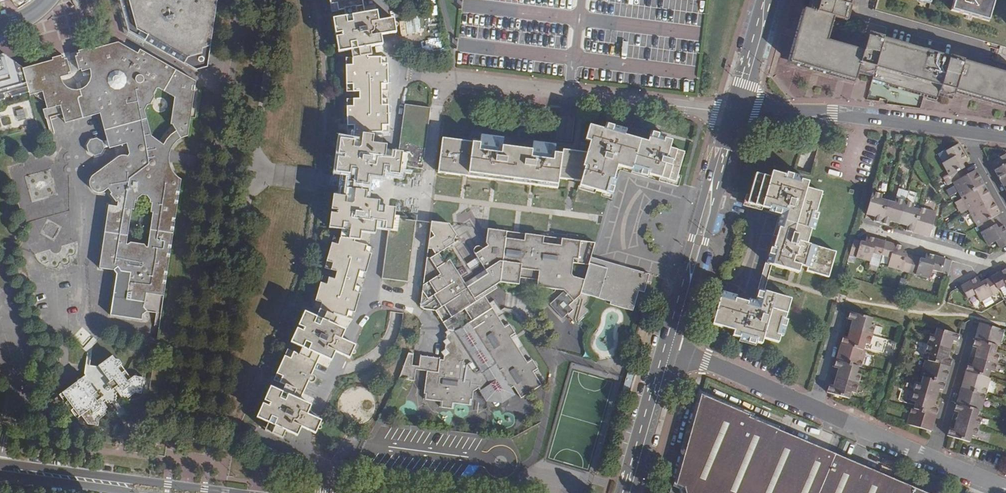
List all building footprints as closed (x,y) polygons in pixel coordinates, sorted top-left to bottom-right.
[(204,68),(207,67),(216,0),(118,0),(126,31),(175,60),(196,70),(204,68)] [(352,56),(366,55),(366,53),(371,53),(369,45),(381,44),(380,34),(377,17),(375,7),(363,9),(361,0),(330,0),(338,51),(351,49),(352,56)] [(810,9),(804,8),(789,63),(858,81),(860,72),(875,76),(874,81),(940,99),(941,94),(956,98),(958,92),(1005,105),(1005,72),(870,33),(866,49),(830,39),(836,17),(848,19),(854,0),(812,0),(810,9)] [(952,10),(989,20),(994,0),(955,0),(952,10)] [(377,17),(380,34),(388,33),(394,32),(392,15),(385,16),(377,17)] [(108,206),(99,268),(116,271),(110,316),(141,320),(142,317),(146,312),(161,315),(179,180),(176,178),(175,177),(174,176),(173,175),(172,173),(171,172),(170,170),(169,167),(168,163),(168,160),(168,157),(169,153),(170,149),(172,146),(175,143),(178,141),(181,139),(183,138),(184,138),(187,137),(190,118),(194,92),(191,91),(191,87),(195,88),(196,82),(139,50),(136,55),(116,43),(87,51),(86,48),(78,50),(78,53),(75,53),(76,57),(74,57),(78,70),(80,70),(80,73),(90,70),(90,74),(90,76),(90,78),(89,80),(88,81),(87,83),(86,85),(85,86),(83,87),(79,89),(78,89),(76,90),(75,90),(74,90),(72,89),(68,88),(66,87),(65,86),(63,85),(62,83),(61,82),(60,80),(59,78),(68,76),(67,72),(70,72),(66,59),(64,59),(63,57),(61,58),(60,55),(52,58),(52,60),(23,67),(31,96),(42,92),(46,108),(41,109),(44,120),(62,115),(64,124),(100,114),(106,139),(102,141),(97,139),(88,141),(86,146),(88,154),(94,156),(102,154),(105,148),(108,147),(109,149),(126,144),(129,154),(124,158),(122,155),(94,177),(89,182),(89,184),(89,188),(90,189),(91,191),(93,193),(94,195),(97,195),(99,195),(101,195),(104,193),(108,190),(111,194),(108,195),(114,204),(116,202),(116,204),(116,207),(108,206)] [(2,137),(39,128),(31,96),(23,67),(19,51),(0,56),(0,138),(2,137)] [(338,135),(334,169),(340,170),(340,179),(366,181),(367,173),(381,175),(381,172),(382,162),(383,154),(385,141),(371,139),(372,131),(389,132),(389,99),(381,99),(381,91),(388,90),(386,62),(380,62),(380,56),(366,56),(366,55),(352,56),(352,63),(345,63),(345,90),(358,90),(358,98),(352,98),(353,105),(346,105),(346,124),(353,124),(353,130),(352,130),(352,137),(338,135)] [(422,169),(430,107),(405,103),(400,148),(398,169),(406,170),(406,166),(422,169)] [(655,176),(676,182),(684,152),(669,148),(671,141),(665,139),(666,136),(650,131),(647,141),(625,135),(627,128),(607,123),(605,129),(589,124),(585,139),(591,141),(587,152),(562,149),(562,154),(554,153),(555,145),(533,143),(532,150),(503,146),(503,139),(481,136),(480,143),(443,139),(438,172),(465,176),(494,179),(532,184),(558,187),(559,178),(572,180),(580,181),(579,185),(609,194),(613,180),(617,165),(631,169),(648,174),(655,176)] [(967,161),(958,144),(945,152),(950,159),(942,164),(952,183),(967,174),(961,164),(967,161)] [(393,173),(397,174),(398,169),(400,148),(396,148),(389,147),(389,155),(383,154),(382,162),(381,172),(393,173)] [(1005,183),(1005,155),(1004,154),(993,161),(997,169),(994,171),(997,177),(999,176),(1001,179),(999,180),(1002,185),(1005,183)] [(646,177),(648,174),(631,169),(630,173),(646,177)] [(967,174),(952,183),(960,198),(983,184),(979,179),(977,180),(976,177),(978,176),(975,170),(967,174)] [(822,194),(808,189),(809,183),(801,180),(786,176),(773,172),(771,179),(757,174),(750,197),(748,204),(757,206),(783,213),(768,265),(772,266),(799,273),(802,264),(809,267),(807,272),(829,278),(836,253),(807,245),(812,230),(816,216),(822,194)] [(366,181),(346,179),(346,183),(345,185),(353,186),(352,194),(363,195),(363,188),(366,189),(366,186),(366,181)] [(983,184),(960,198),(968,212),(991,199),(988,194),(986,195),(984,192),(986,191),(983,184)] [(344,193),(331,191),(330,206),(336,206),(336,210),(329,210),(327,225),(340,226),(339,236),(337,244),(330,242),(324,268),(336,271),(334,278),(327,276),(326,283),(319,281),(315,299),(321,302),(319,308),(325,310),(336,315),(353,318),(371,253),(364,250),(366,244),(353,241),(353,239),(360,239),(360,232),(373,234),(375,217),(376,209),(377,197),(363,195),(352,194),(352,201),(344,200),(344,193)] [(879,224),(886,201),(880,200),(881,195),(871,192),(866,212),(875,214),(872,222),(879,224)] [(898,221),(904,202),(895,199),(894,204),(886,201),(879,224),(888,227),(890,219),(898,221)] [(991,199),(968,212),(976,227),(991,219),(999,214),(996,208),(994,209),(992,206),(994,205),(991,199)] [(913,204),(904,202),(898,221),(907,224),(905,232),(912,234),(919,211),(912,209),(913,204)] [(392,215),(393,204),(388,204),(383,204),(382,210),(376,209),(375,217),(384,218),(383,229),(385,230),(388,230),(390,230),(392,215)] [(757,206),(756,209),(779,215),(766,264),(768,265),(783,213),(757,206)] [(919,208),(919,211),(912,234),(919,235),(920,233),(924,234),(923,237),(928,238),(935,212),(919,208)] [(388,230),(382,278),(408,281),(415,221),(399,219),(398,215),(392,215),(390,230),(388,230)] [(1000,250),(1005,246),(1005,232),(1003,226),(997,229),(991,219),(976,227),(987,246),(995,241),(1000,250)] [(589,264),(591,257),(595,242),(562,238),(561,245),(543,243),(544,236),(526,233),(525,241),(506,238),(507,231),(488,228),(487,243),(489,246),(483,249),(481,246),(479,246),(477,246),(476,247),(475,248),(474,249),(474,251),(474,252),(477,258),(467,264),(455,244),(455,243),(455,242),(455,241),(455,240),(455,238),(456,237),(457,237),(457,236),(450,223),(432,221),(431,222),(422,300),(421,308),(423,309),(436,311),(448,330),(445,332),(447,335),(447,339),(444,341),(446,344),(445,349),(442,352),(444,356),(444,360),(440,359),(440,357),(421,355),(419,370),(427,370),(424,399),(440,401),(439,407),(454,409),(455,403),(472,405),(473,390),(479,387),(486,400),(503,402),(515,394),(511,388),(514,386),(521,398),(542,385),(534,373),(539,370),(531,358),(526,360),(512,337),(516,335),(509,322),(504,325),(485,296),(497,288),(496,285),(501,282),(519,284),(520,277),(538,280),(537,287),(563,290),(561,292),(549,304),(562,319),(567,315),(576,324),(582,319),(590,311),(586,307),(588,306),(589,304),(590,301),(591,299),(580,296),(581,293),(585,279),(575,277),(573,273),(574,262),(589,264)] [(853,241),(849,256),(870,262),(872,253),(880,256),(884,243),(866,238),(864,244),(853,241)] [(902,248),(884,243),(880,256),(890,258),(887,267),(908,273),(912,258),(901,255),(902,248)] [(923,261),(912,258),(908,273),(929,279),(932,270),(941,273),(944,260),(925,254),(923,261)] [(592,296),(606,300),(605,303),(618,307),(633,311),(639,291),(644,292),(649,274),(629,268),(594,258),(591,257),(589,264),(585,279),(581,293),(592,296)] [(585,279),(589,264),(574,262),(573,273),(575,277),(585,279)] [(766,274),(768,265),(766,264),(763,273),(758,291),(761,292),(766,274)] [(766,274),(761,292),(764,293),(769,275),(772,266),(768,265),(766,274)] [(990,278),(997,290),(1005,286),(1005,287),(1005,269),(990,278)] [(997,290),(990,278),(989,276),(979,282),(976,277),(960,286),(967,299),(975,294),(980,303),(998,292),(997,290)] [(755,300),(732,293),(731,297),(757,305),(761,292),(758,291),(755,300)] [(761,292),(757,305),(731,297),(722,295),(720,301),(713,325),(734,331),(733,335),(741,337),(757,341),(763,343),(764,339),(779,344),(791,300),(764,293),(761,292)] [(261,401),(255,415),(267,421),(273,424),(270,432),(283,438),(286,430),(295,434),(299,426),(305,412),(309,403),(300,399),(307,382),(308,382),(309,383),(311,383),(312,382),(313,382),(314,381),(314,380),(315,378),(314,376),(314,375),(313,374),(311,373),(318,354),(329,358),(333,350),(339,336),(343,327),(334,322),(336,315),(325,310),(322,317),(302,309),(288,340),(301,346),(298,353),(293,350),(290,357),(283,355),(276,372),(282,374),(279,381),(295,388),(292,395),(268,384),(262,398),(268,401),(267,404),(261,401)] [(869,326),(872,318),(849,311),(847,319),(854,321),(852,329),(872,335),(874,327),(869,326)] [(999,345),(1004,330),(979,323),(977,329),(979,330),(978,334),(976,333),(975,338),(997,345),(999,345)] [(930,334),(928,343),(947,348),(949,340),(956,342),(959,334),(937,328),(934,335),(930,334)] [(869,344),(872,335),(852,329),(849,339),(841,337),(840,344),(863,350),(865,343),(869,344)] [(339,336),(333,350),(344,355),(347,357),(354,343),(349,341),(339,336)] [(757,341),(741,337),(740,341),(756,345),(757,341)] [(977,357),(997,362),(999,354),(995,353),(997,345),(975,338),(972,347),(979,349),(977,357)] [(947,348),(928,343),(925,352),(929,353),(927,360),(949,367),(951,360),(944,358),(947,348)] [(865,351),(863,350),(840,344),(838,350),(841,351),(840,354),(837,353),(835,360),(858,366),(860,367),(865,351)] [(409,352),(399,378),(415,380),(416,366),(412,366),(414,353),(409,352)] [(84,377),(62,393),(78,418),(91,410),(94,414),(102,409),(100,406),(106,402),(109,405),(116,400),(115,399),(118,397),(116,395),(118,393),(121,398),(123,396),(125,399),(126,398),(128,400),(136,394),(140,395),(143,378),(135,376),(127,381),(119,368),(122,366),(118,359),(115,361),(112,356),(97,367),(86,365),(84,377)] [(994,372),(997,362),(977,357),(974,366),(967,364),(965,371),(987,377),(990,371),(994,372)] [(858,366),(835,360),(833,367),(841,369),(838,378),(858,384),(860,375),(856,374),(858,366)] [(927,360),(925,360),(920,376),(923,377),(945,383),(946,377),(944,376),(945,372),(948,373),(949,367),(927,360)] [(960,387),(985,395),(990,378),(987,377),(965,371),(963,378),(965,378),(965,382),(962,382),(960,387)] [(917,382),(914,391),(933,397),(936,388),(943,390),(945,383),(923,377),(921,383),(917,382)] [(858,384),(838,378),(836,387),(828,385),(826,392),(849,399),(851,391),(855,392),(858,384)] [(958,398),(956,404),(978,410),(981,411),(985,395),(960,387),(959,394),(961,395),(960,398),(958,398)] [(933,397),(914,391),(911,401),(916,402),(914,409),(936,415),(938,408),(930,406),(933,397)] [(747,419),(748,416),(700,395),(675,485),(683,488),(685,492),(924,492),(747,419)] [(961,413),(958,422),(978,427),(981,419),(976,418),(978,410),(956,404),(954,411),(961,413)] [(911,408),(906,424),(931,432),(933,425),(931,425),(932,421),(934,422),(936,415),(914,409),(911,408)] [(305,412),(299,426),(307,429),(314,431),(319,419),(314,416),(305,412)] [(273,424),(267,421),(264,429),(270,432),(273,424)] [(956,430),(949,428),(947,436),(969,442),(972,434),(976,436),(978,427),(958,422),(956,430)]
